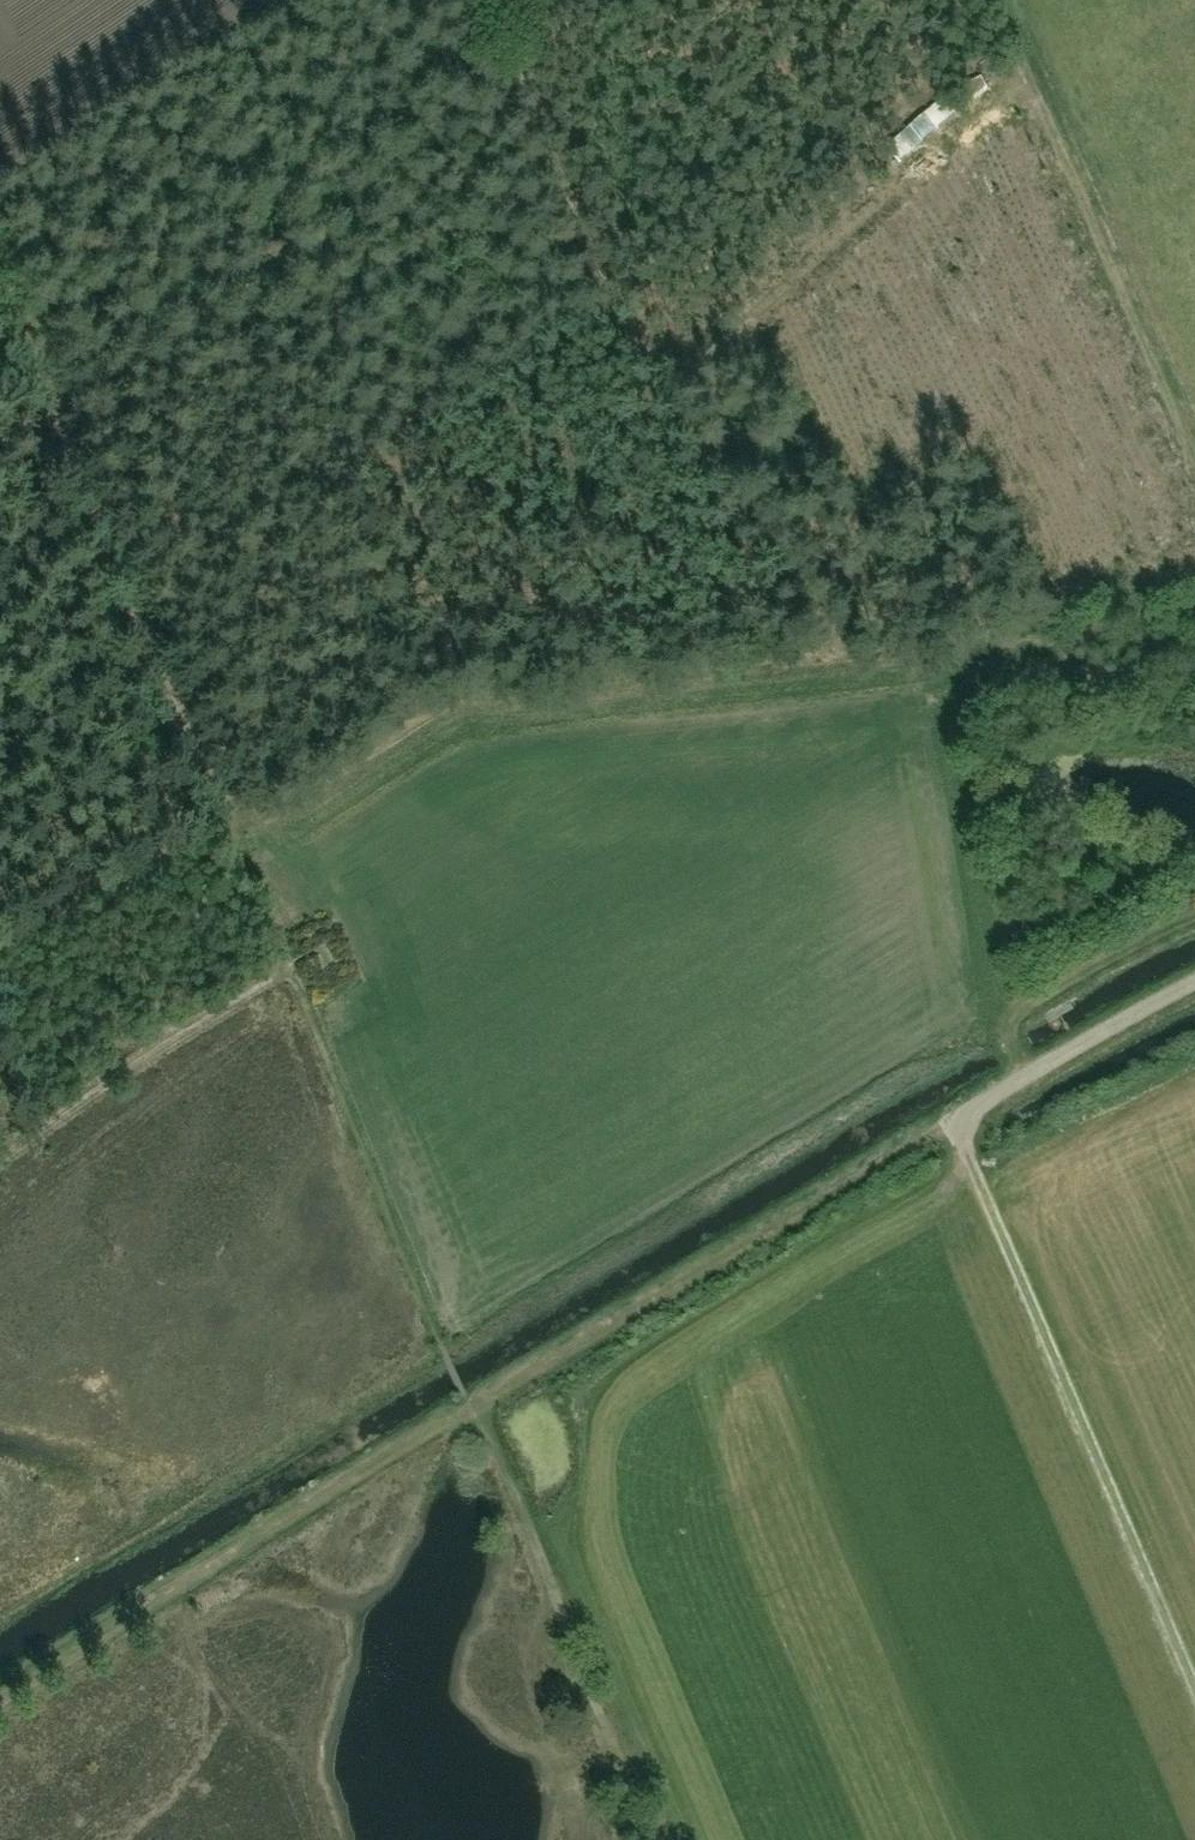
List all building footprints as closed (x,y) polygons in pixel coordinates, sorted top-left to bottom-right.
[(1060,1026),(1083,1014),(1077,1003),(1055,1015),(1060,1026)]
